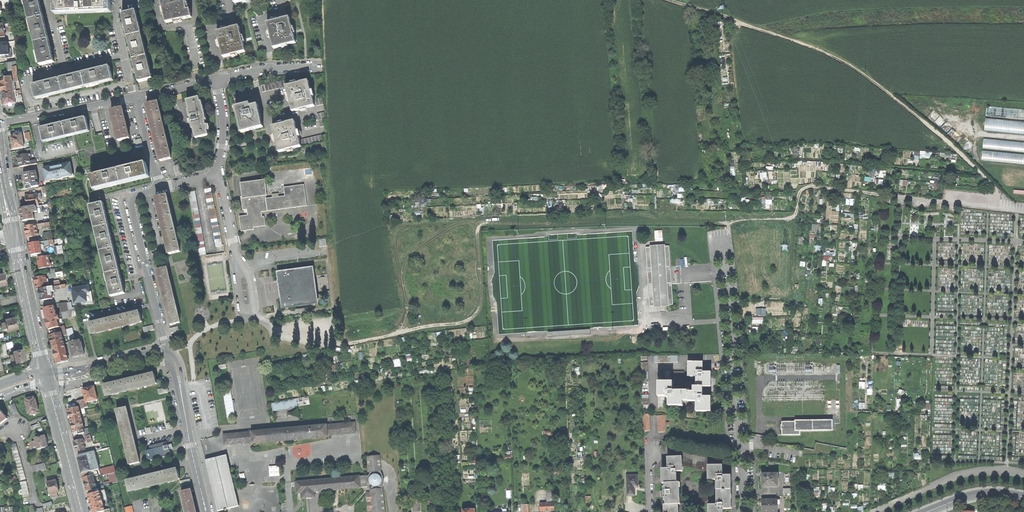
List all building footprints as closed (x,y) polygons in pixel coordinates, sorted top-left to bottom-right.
[(44,16),(40,2),(40,0),(26,0),(31,19),(44,16)] [(83,0),(65,0),(55,0),(55,13),(84,12),(83,0)] [(84,12),(112,11),(111,0),(83,0),(84,12)] [(167,23),(192,18),(191,10),(188,10),(186,0),(161,0),(162,3),(163,8),(167,23)] [(128,37),(141,34),(135,11),(122,14),(125,25),(128,37)] [(152,80),(153,79),(136,11),(135,11),(141,34),(146,57),(152,80)] [(44,16),(31,19),(37,42),(49,39),(46,28),(44,16)] [(271,38),(274,49),(282,47),(282,46),(296,43),(290,17),(282,19),(282,20),(267,23),(269,31),(270,31),(271,38)] [(220,40),(224,58),(232,56),(232,55),(246,52),(242,38),(240,26),(231,28),(232,29),(217,32),(219,40),(220,40)] [(141,34),(128,37),(131,48),(134,60),(146,57),(141,34)] [(52,50),(49,39),(37,42),(42,65),(55,62),(52,50)] [(152,80),(146,57),(134,60),(136,71),(139,83),(152,80)] [(10,68),(16,67),(16,64),(19,63),(19,58),(9,60),(10,68)] [(98,69),(83,73),(86,86),(113,79),(110,67),(98,69)] [(63,91),(86,86),(83,73),(71,76),(60,79),(63,91)] [(5,91),(16,89),(13,74),(7,75),(8,79),(3,80),(4,85),(5,91)] [(63,91),(60,79),(45,82),(33,85),(36,98),(63,91)] [(288,95),(293,112),(301,110),(315,106),(308,81),(300,83),(296,84),(286,87),(288,95)] [(261,86),(263,92),(280,88),(278,82),(261,86)] [(232,93),(233,100),(254,94),(252,88),(232,93)] [(18,100),(16,89),(5,91),(5,96),(6,102),(18,100)] [(193,129),(196,139),(209,135),(208,131),(207,131),(206,126),(207,126),(204,116),(206,116),(205,111),(204,107),(201,107),(200,102),(201,102),(200,98),(186,101),(189,111),(191,117),(190,117),(192,125),(193,124),(194,129),(193,129)] [(315,99),(316,106),(323,104),(322,98),(315,99)] [(154,133),(165,130),(158,102),(147,105),(150,117),(154,133)] [(238,119),(241,133),(264,128),(258,105),(250,107),(249,104),(235,107),(238,119)] [(987,115),(1023,119),(1023,109),(988,106),(987,115)] [(115,126),(119,141),(130,138),(122,108),(111,110),(115,126)] [(317,114),(319,121),(322,120),(326,119),(324,112),(317,114)] [(64,123),(67,136),(89,130),(86,118),(75,120),(64,123)] [(985,130),(1023,133),(1023,124),(986,120),(985,130)] [(276,141),(279,152),(287,150),(301,147),(295,121),(287,123),(287,124),(272,127),(274,135),(275,135),(276,141)] [(41,129),(44,141),(67,136),(64,123),(52,126),(41,129)] [(157,146),(161,161),(172,159),(165,130),(154,133),(157,146)] [(12,143),(13,149),(24,147),(22,134),(15,135),(15,137),(12,137),(11,138),(12,143)] [(301,140),(303,146),(323,141),(321,135),(301,140)] [(983,148),(1023,152),(1023,142),(984,138),(983,148)] [(930,160),(931,153),(915,149),(914,157),(930,160)] [(982,160),(1023,164),(1023,154),(983,150),(982,160)] [(19,162),(20,167),(30,165),(29,156),(29,155),(26,155),(22,156),(18,157),(19,162)] [(44,175),(46,181),(73,176),(71,163),(43,168),(44,175)] [(93,182),(95,189),(150,176),(146,163),(131,167),(108,172),(92,176),(93,179),(93,182)] [(27,186),(28,188),(39,186),(36,171),(23,174),(25,180),(26,186),(27,186)] [(239,217),(241,232),(254,230),(254,228),(266,226),(264,217),(262,217),(262,212),(307,206),(304,185),(284,188),(285,196),(267,199),(265,180),(240,183),(242,199),(241,199),(242,205),(243,211),(247,210),(248,216),(239,217)] [(209,209),(215,208),(212,188),(205,189),(208,209),(209,209)] [(189,192),(200,255),(206,254),(195,191),(189,192)] [(27,202),(28,208),(32,207),(36,206),(39,206),(38,200),(41,200),(40,194),(37,195),(37,194),(29,196),(29,195),(25,196),(26,200),(27,202)] [(163,226),(174,223),(167,195),(156,197),(159,208),(163,226)] [(761,209),(771,208),(771,199),(761,200),(761,209)] [(96,228),(107,226),(107,223),(108,222),(106,212),(103,202),(91,205),(96,228)] [(33,212),(32,207),(28,208),(21,209),(22,215),(23,221),(34,219),(33,212)] [(215,208),(209,209),(212,226),(219,225),(216,208),(215,208)] [(174,223),(163,226),(166,239),(170,255),(181,252),(174,223)] [(27,234),(27,237),(38,236),(37,235),(37,234),(36,225),(25,226),(26,232),(27,234)] [(212,226),(216,246),(223,245),(219,225),(212,226)] [(108,228),(107,226),(96,228),(102,251),(113,248),(112,246),(114,245),(111,235),(110,228),(108,228)] [(44,238),(45,241),(50,240),(53,240),(52,233),(43,234),(44,238)] [(319,240),(320,247),(327,246),(326,239),(319,240)] [(31,249),(32,255),(41,253),(41,249),(40,242),(30,244),(31,249)] [(56,255),(60,254),(64,253),(62,246),(55,247),(56,255)] [(645,248),(649,307),(673,305),(669,246),(645,248)] [(113,251),(113,248),(102,251),(107,274),(118,271),(118,268),(119,268),(117,258),(115,251),(113,251)] [(39,263),(40,269),(50,267),(48,256),(38,258),(39,263)] [(311,267),(274,271),(278,308),(316,304),(313,275),(312,275),(311,267)] [(167,287),(172,286),(170,278),(169,278),(169,276),(169,275),(167,268),(157,270),(159,277),(161,285),(166,283),(167,287)] [(119,274),(118,271),(107,274),(113,296),(125,293),(122,281),(121,273),(119,274)] [(47,282),(46,277),(34,278),(36,284),(37,289),(40,289),(50,287),(49,286),(47,286),(47,282)] [(173,294),(174,294),(172,286),(167,287),(166,283),(161,285),(164,296),(167,307),(176,304),(174,297),(173,294)] [(89,285),(69,287),(71,304),(91,302),(89,285)] [(52,291),(51,287),(50,287),(40,289),(41,295),(41,300),(53,299),(52,291)] [(58,292),(60,304),(66,303),(64,291),(58,292)] [(60,304),(62,313),(68,311),(66,303),(60,304)] [(176,304),(167,307),(169,316),(171,325),(181,323),(176,304)] [(49,328),(49,330),(58,327),(60,327),(58,320),(60,319),(59,316),(57,316),(55,306),(44,309),(46,317),(46,319),(46,320),(48,329),(49,328)] [(62,313),(63,319),(77,316),(75,309),(68,311),(62,313)] [(127,314),(123,315),(124,317),(115,319),(117,328),(122,327),(122,326),(129,325),(137,323),(142,322),(140,313),(127,316),(127,314)] [(8,328),(8,330),(18,328),(17,323),(15,317),(5,319),(6,322),(2,323),(4,329),(8,328)] [(117,328),(115,319),(106,321),(106,319),(102,320),(103,322),(89,325),(92,334),(97,333),(97,332),(104,330),(112,329),(117,328)] [(67,335),(65,326),(60,327),(58,327),(59,331),(62,330),(62,331),(63,330),(64,335),(67,335)] [(73,327),(66,329),(68,338),(75,337),(73,327)] [(53,347),(64,344),(61,333),(57,334),(55,335),(51,336),(52,341),(53,347)] [(70,343),(73,357),(79,356),(84,354),(82,343),(81,343),(80,340),(70,343)] [(68,361),(64,344),(53,347),(55,354),(57,364),(68,361)] [(16,360),(17,363),(26,360),(25,355),(24,349),(14,352),(14,354),(11,355),(12,361),(16,360)] [(696,376),(696,387),(703,387),(711,387),(711,379),(711,372),(703,372),(703,362),(688,362),(688,376),(696,376)] [(152,385),(157,384),(155,375),(142,378),(141,376),(139,377),(138,377),(138,379),(130,381),(132,390),(137,388),(151,384),(152,385)] [(132,390),(130,381),(121,383),(121,381),(119,382),(117,382),(118,383),(104,387),(106,396),(112,394),(127,390),(127,391),(132,390)] [(658,396),(666,396),(666,398),(669,398),(669,406),(676,406),(683,406),(683,401),(686,404),(686,395),(688,391),(673,391),(673,382),(658,382),(658,396)] [(86,399),(87,402),(98,400),(94,387),(83,389),(85,394),(86,399)] [(711,397),(703,397),(703,387),(696,387),(693,387),(693,392),(686,395),(686,404),(696,401),(696,411),(704,411),(711,411),(711,397)] [(224,392),(227,416),(234,415),(232,392),(224,392)] [(30,412),(31,415),(38,413),(38,410),(39,410),(37,404),(36,399),(35,399),(34,397),(27,399),(27,401),(26,402),(29,413),(30,412)] [(272,403),(273,411),(298,406),(296,398),(272,403)] [(83,400),(76,401),(77,405),(80,405),(81,409),(85,408),(84,408),(83,400)] [(9,406),(12,415),(18,413),(15,404),(9,406)] [(117,410),(122,428),(131,426),(129,416),(127,407),(117,410)] [(72,421),(81,419),(79,408),(76,408),(73,409),(69,410),(70,415),(72,421)] [(78,432),(84,430),(84,429),(81,419),(72,421),(73,427),(74,432),(78,432)] [(783,429),(783,434),(799,434),(799,430),(832,430),(832,421),(796,421),(796,422),(783,422),(783,426),(782,426),(782,429),(783,429)] [(224,434),(225,445),(253,442),(253,443),(327,436),(327,435),(356,433),(355,423),(224,434)] [(126,446),(130,445),(131,449),(136,448),(133,435),(131,426),(122,428),(126,446)] [(87,436),(91,435),(89,428),(84,429),(84,430),(78,432),(79,434),(83,433),(84,437),(85,436),(87,436)] [(38,447),(38,449),(48,447),(47,441),(45,436),(36,438),(36,441),(32,442),(34,448),(38,447)] [(75,447),(77,452),(85,449),(83,440),(74,442),(75,447)] [(148,460),(148,461),(168,456),(167,450),(170,449),(169,445),(165,446),(164,443),(146,447),(147,450),(143,452),(145,460),(148,460)] [(10,445),(20,481),(26,479),(16,444),(10,445)] [(126,446),(130,465),(140,462),(138,455),(136,448),(131,449),(130,445),(126,446)] [(88,461),(89,463),(97,461),(95,451),(78,455),(79,459),(87,457),(89,457),(90,460),(89,461),(88,461)] [(206,460),(218,511),(224,509),(225,511),(227,510),(227,509),(239,506),(227,455),(206,460)] [(382,489),(383,485),(384,482),(383,477),(382,475),(381,471),(379,456),(368,457),(369,474),(368,475),(359,476),(360,487),(369,486),(371,488),(371,492),(366,493),(368,511),(373,511),(384,511),(382,489)] [(89,463),(88,461),(87,457),(79,459),(80,464),(81,469),(90,466),(89,463)] [(671,477),(677,477),(677,473),(676,473),(676,471),(683,471),(683,457),(668,458),(668,462),(668,467),(672,467),(672,469),(662,469),(662,474),(670,474),(671,477)] [(91,471),(97,470),(100,469),(97,461),(89,463),(90,466),(91,471)] [(36,465),(38,472),(47,470),(46,463),(36,465)] [(723,480),(731,480),(731,478),(731,475),(722,476),(722,465),(708,465),(708,480),(716,480),(716,484),(723,484),(723,480)] [(100,469),(101,476),(116,473),(114,466),(100,469)] [(269,466),(269,476),(279,475),(279,466),(269,466)] [(91,471),(82,473),(84,478),(93,476),(94,476),(98,475),(97,470),(91,471)] [(174,480),(180,479),(178,470),(165,473),(164,472),(163,472),(161,472),(161,474),(153,476),(155,485),(160,484),(160,483),(174,480)] [(665,483),(677,482),(677,477),(671,477),(670,474),(662,474),(662,483),(665,483)] [(762,480),(762,486),(778,486),(777,474),(762,474),(762,480)] [(634,491),(637,490),(637,487),(638,487),(637,475),(627,476),(628,496),(635,495),(634,491)] [(94,476),(93,476),(84,478),(85,484),(87,491),(97,489),(94,476)] [(155,485),(153,476),(144,478),(144,476),(142,477),(140,477),(140,479),(127,482),(129,491),(135,490),(135,489),(150,486),(155,485)] [(302,492),(302,497),(315,496),(315,491),(360,487),(359,476),(296,481),(297,492),(302,492)] [(47,479),(52,498),(58,496),(57,493),(60,492),(58,486),(57,480),(54,481),(53,478),(47,479)] [(723,484),(716,484),(716,500),(724,500),(724,504),(731,504),(731,480),(723,480),(723,484)] [(20,482),(23,495),(30,494),(27,481),(20,482)] [(662,494),(662,497),(664,497),(664,501),(666,501),(666,505),(679,505),(679,504),(681,504),(680,483),(677,483),(677,482),(665,483),(665,488),(664,488),(664,491),(662,491),(662,494)] [(181,492),(186,510),(195,508),(193,498),(191,489),(181,492)] [(547,503),(554,503),(554,489),(546,490),(547,503)] [(105,490),(99,492),(101,499),(102,498),(102,500),(107,499),(105,490)] [(110,509),(105,510),(103,504),(102,500),(102,498),(101,499),(99,492),(88,494),(92,508),(93,511),(111,511),(110,509)] [(723,509),(731,509),(731,506),(731,504),(724,504),(724,500),(716,500),(716,505),(708,505),(708,511),(723,511),(723,509)] [(763,511),(777,511),(777,500),(763,500),(763,506),(763,511)] [(554,503),(547,503),(540,504),(540,511),(555,511),(554,503)]
